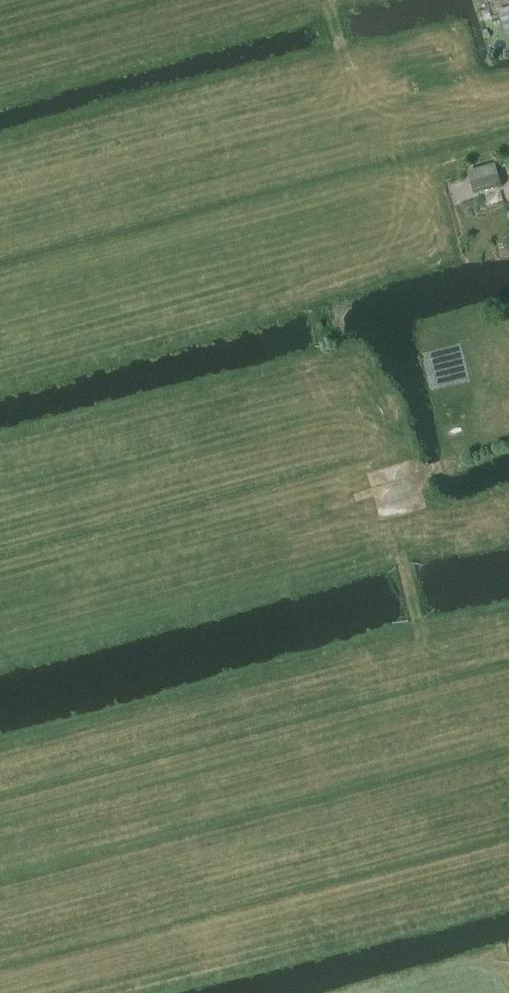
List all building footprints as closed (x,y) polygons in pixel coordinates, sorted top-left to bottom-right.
[(475,192),(499,185),(493,166),(469,173),(475,192)]
